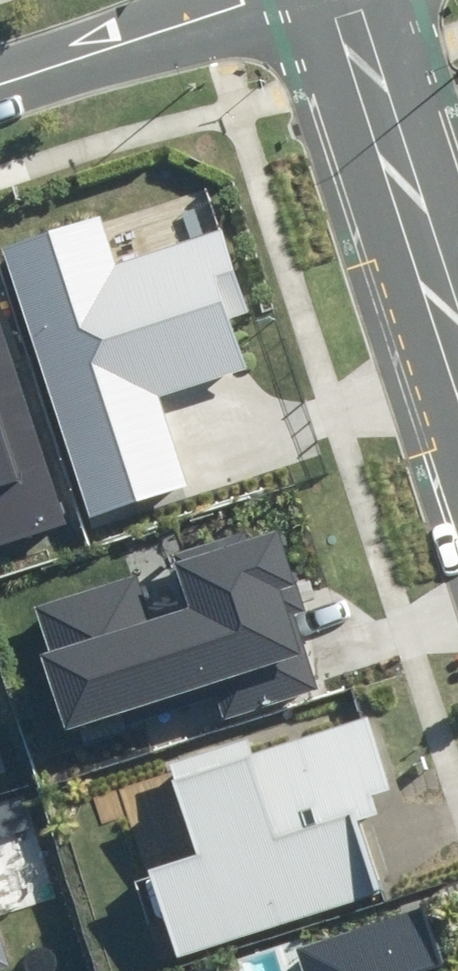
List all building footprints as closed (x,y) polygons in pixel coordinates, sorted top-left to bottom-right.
[(0,242),(0,266),(83,520),(185,487),(155,395),(244,367),(229,320),(251,313),(223,229),(119,263),(101,210),(0,242)] [(0,312),(0,545),(66,524),(0,312)] [(45,645),(34,648),(61,734),(215,687),(224,717),(319,688),(295,612),(307,608),(284,537),(178,569),(191,611),(147,624),(133,580),(34,610),(45,645)] [(250,758),(177,781),(197,848),(140,865),(168,954),(378,891),(356,818),(276,842),(250,758)] [(455,969),(434,903),(296,945),(304,970),(449,970),(455,969)] [(11,968),(0,934),(0,970),(11,968)]
